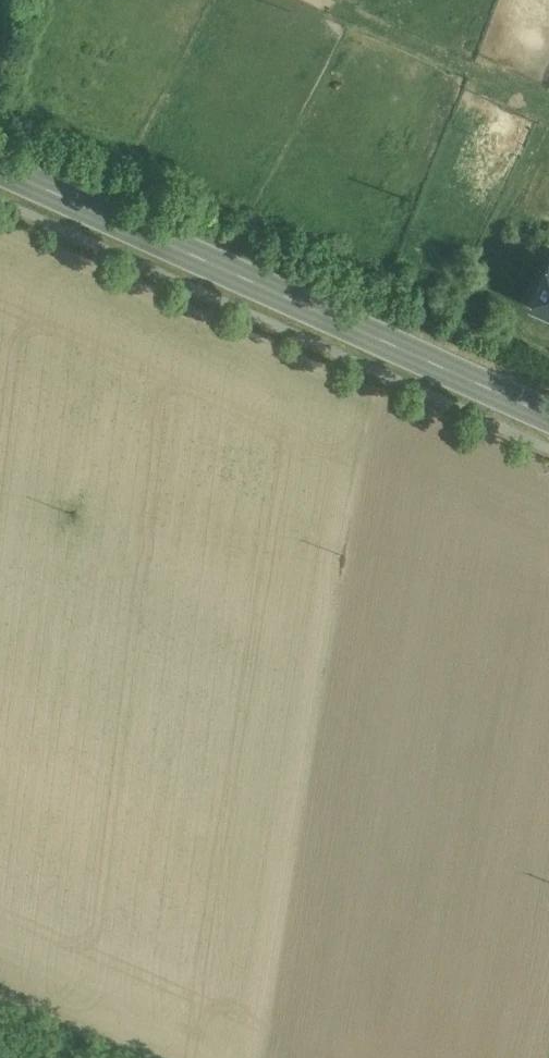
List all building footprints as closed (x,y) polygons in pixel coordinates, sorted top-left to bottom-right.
[(532,301),(548,308),(548,263),(532,301)]
